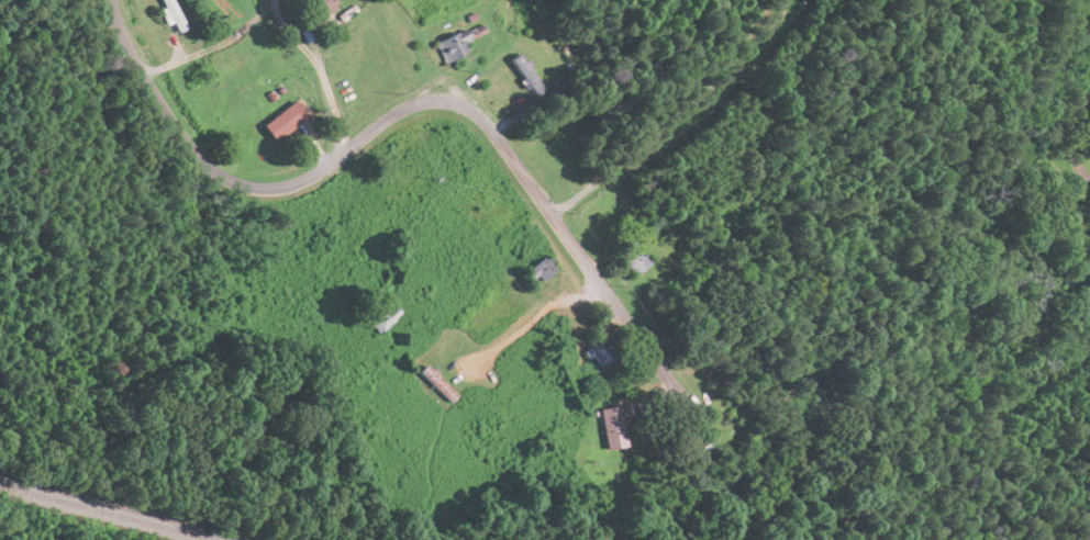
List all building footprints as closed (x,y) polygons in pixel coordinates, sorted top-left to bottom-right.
[(158,10),(166,25),(174,21),(179,32),(185,29),(171,0),(159,0),(163,8),(158,10)] [(323,1),(323,0),(310,0),(314,17),(336,12),(333,0),(327,0),(323,1)] [(467,52),(464,46),(470,43),(463,29),(434,43),(443,63),(467,52)] [(534,96),(543,90),(518,54),(509,60),(534,96)] [(306,119),(296,102),(261,124),(271,141),(306,119)] [(650,262),(635,242),(616,257),(631,276),(650,262)] [(540,282),(554,270),(543,256),(522,274),(529,283),(536,277),(540,282)] [(365,321),(380,334),(399,312),(384,299),(365,321)] [(601,350),(596,344),(588,350),(593,357),(601,350)] [(449,402),(455,395),(425,366),(418,372),(449,402)] [(624,447),(618,407),(598,410),(604,450),(624,447)]
